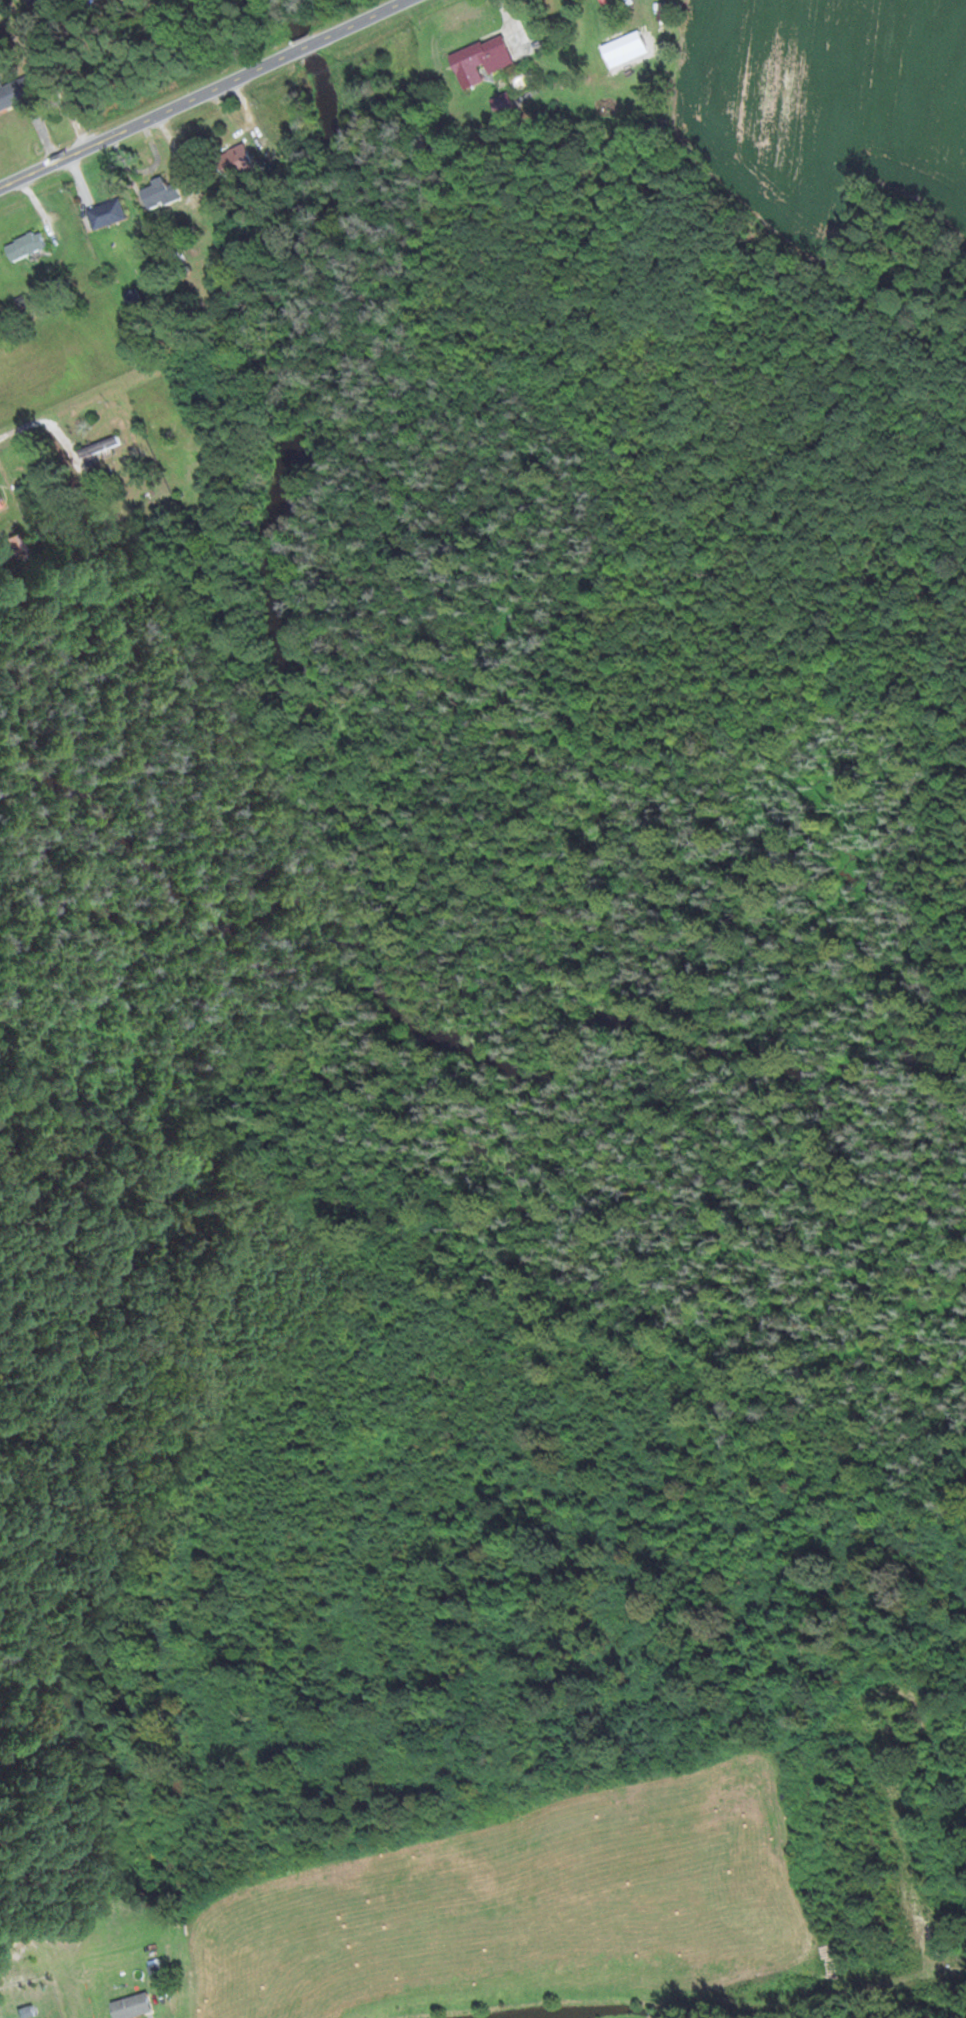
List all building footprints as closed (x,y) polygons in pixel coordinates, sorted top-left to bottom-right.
[(25,10),(37,0),(17,0),(25,10)] [(512,65),(500,34),(446,55),(460,90),(485,80),(483,76),(512,65)] [(25,76),(0,87),(0,109),(33,94),(25,76)] [(252,164),(241,143),(213,157),(224,178),(252,164)] [(173,182),(165,185),(161,176),(133,188),(143,213),(180,198),(173,182)] [(4,244),(10,262),(46,249),(39,231),(4,244)] [(140,301),(133,289),(122,295),(129,307),(140,301)] [(149,425),(151,432),(179,422),(176,415),(149,425)] [(92,456),(120,443),(117,434),(78,452),(85,468),(95,463),(92,456)] [(2,538),(13,562),(26,556),(15,532),(2,538)] [(151,1980),(162,1977),(158,1964),(147,1967),(151,1980)] [(151,2012),(145,1992),(109,2003),(113,2017),(130,2017),(151,2012)]
